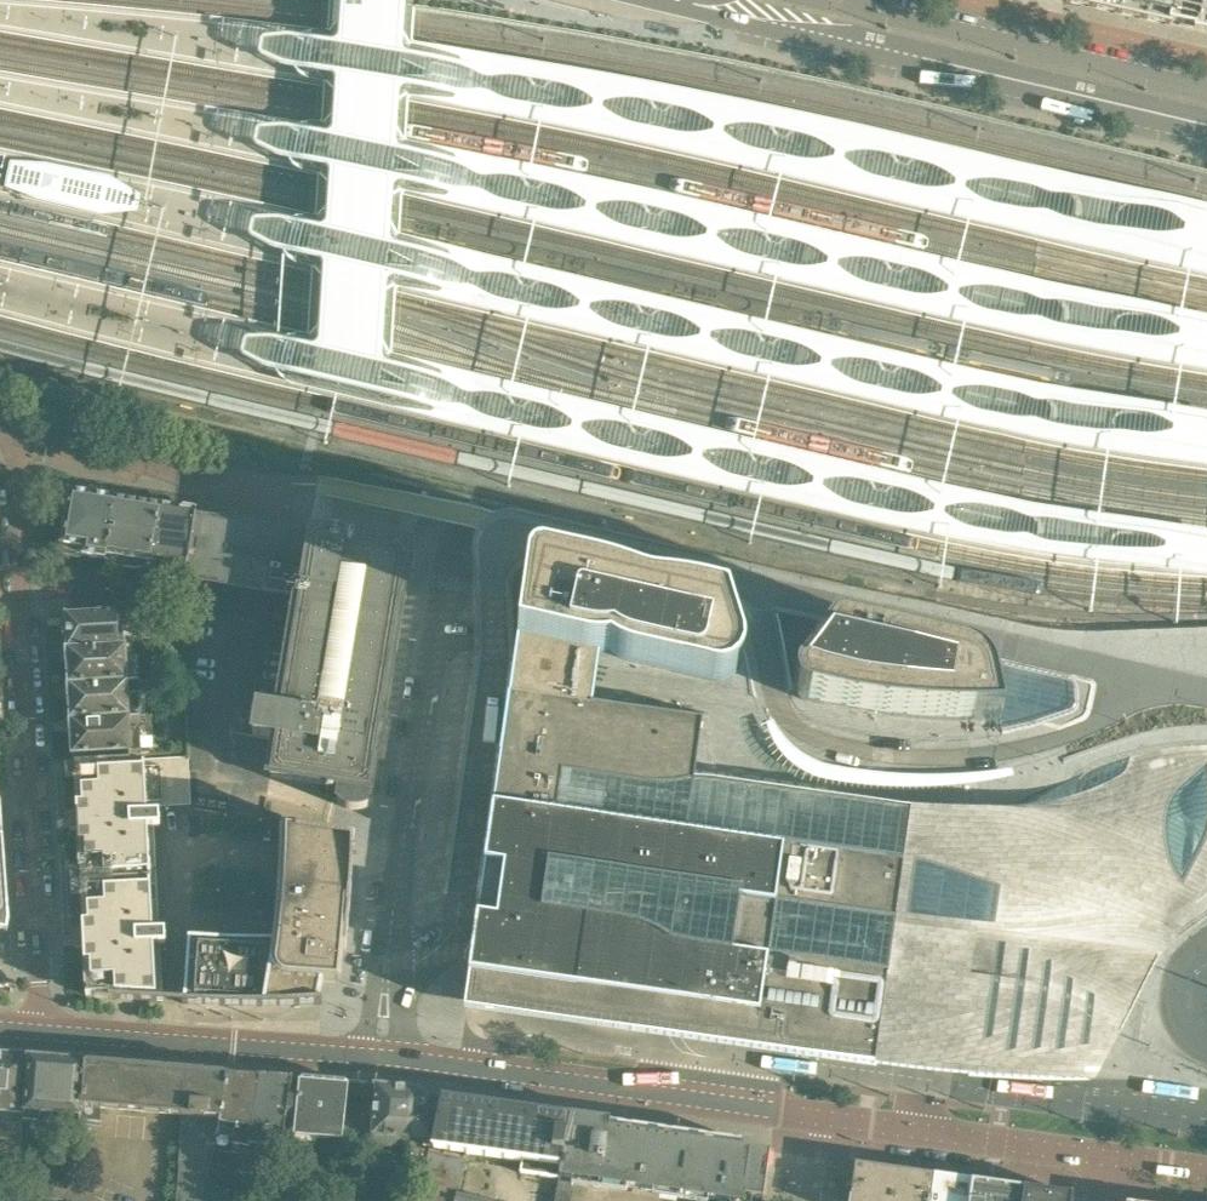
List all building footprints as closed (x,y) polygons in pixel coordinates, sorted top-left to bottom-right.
[(359,41),(365,34),(367,16),(355,14),(356,0),(331,0),(331,35),(359,41)] [(1092,7),(1118,13),(1121,0),(1094,0),(1092,7)] [(1118,13),(1143,19),(1147,0),(1121,0),(1118,13)] [(1143,19),(1160,23),(1160,24),(1164,25),(1164,24),(1170,25),(1170,22),(1169,22),(1174,0),(1147,0),(1143,19)] [(1169,22),(1170,22),(1195,28),(1201,0),(1174,0),(1169,22)] [(1195,28),(1206,31),(1206,0),(1201,0),(1195,28)] [(136,210),(138,202),(139,194),(108,181),(11,161),(9,174),(6,187),(64,201),(65,200),(104,210),(106,203),(136,210)] [(734,230),(692,220),(690,229),(688,237),(730,247),(732,239),(734,230)] [(1206,326),(1206,266),(1168,257),(1155,254),(1149,253),(1143,255),(1142,261),(1142,262),(1140,302),(1140,313),(1145,313),(1159,316),(1196,323),(1206,326)] [(727,330),(686,320),(683,329),(681,337),(723,347),(725,339),(727,330)] [(737,375),(851,375),(851,333),(765,333),(765,359),(737,359),(737,375)] [(1189,419),(1202,421),(1205,363),(1162,354),(1148,352),(1144,351),(1143,351),(1139,351),(1136,354),(1136,357),(1135,360),(1132,400),(1132,410),(1151,413),(1189,419)] [(1199,458),(1142,448),(1138,448),(1135,448),(1131,450),(1129,453),(1127,489),(1125,519),(1124,530),(1128,530),(1144,533),(1194,540),(1196,499),(1199,458)] [(81,555),(104,559),(114,498),(69,491),(64,519),(65,519),(61,546),(60,552),(62,555),(79,557),(81,555)] [(159,505),(114,498),(104,559),(105,559),(106,556),(148,563),(159,505)] [(148,571),(180,576),(192,511),(159,505),(148,563),(148,567),(148,571)] [(196,511),(192,511),(180,576),(184,577),(180,605),(293,624),(279,711),(256,707),(252,735),(276,739),(270,776),(338,788),(336,802),(338,803),(341,806),(345,807),(349,809),(353,809),(358,809),(362,809),(366,808),(367,807),(369,793),(409,548),(342,537),(342,535),(309,530),(309,535),(195,516),(196,511)] [(1118,631),(1104,631),(1082,631),(1051,628),(1031,625),(1019,623),(1020,613),(1011,610),(1011,602),(1011,592),(1018,592),(1021,592),(1022,590),(1023,581),(1024,549),(1023,545),(1011,541),(948,528),(944,577),(943,600),(942,605),(937,604),(937,606),(848,586),(847,586),(845,595),(840,618),(885,629),(883,636),(882,636),(881,636),(880,636),(879,637),(878,638),(877,639),(877,640),(876,641),(876,642),(876,643),(877,644),(877,645),(878,646),(879,647),(880,647),(881,648),(879,655),(834,645),(823,696),(868,703),(909,708),(973,718),(977,720),(980,722),(981,723),(985,727),(988,731),(990,736),(992,742),(992,747),(992,750),(998,750),(997,758),(996,758),(995,758),(993,759),(992,759),(992,760),(991,761),(990,762),(990,763),(990,764),(990,765),(990,766),(991,767),(992,768),(992,769),(994,770),(995,770),(995,775),(993,775),(992,776),(991,776),(990,777),(989,778),(988,779),(988,780),(988,781),(988,783),(988,784),(988,785),(989,786),(990,787),(991,787),(992,788),(993,788),(992,793),(991,793),(990,793),(988,794),(987,794),(986,795),(986,796),(985,798),(985,799),(985,800),(985,801),(986,802),(987,803),(987,804),(988,805),(990,805),(990,806),(989,812),(983,814),(974,879),(979,881),(978,889),(977,889),(976,890),(974,890),(973,891),(973,892),(972,893),(971,894),(971,895),(971,896),(971,898),(972,899),(973,900),(974,901),(975,901),(976,902),(976,908),(974,908),(973,908),(972,909),(971,909),(970,910),(969,911),(969,912),(969,913),(969,915),(969,916),(969,917),(970,918),(971,919),(972,920),(973,920),(974,920),(972,929),(966,929),(958,986),(963,987),(963,995),(962,995),(961,995),(960,996),(959,997),(958,998),(957,999),(957,1000),(957,1001),(957,1002),(957,1003),(957,1005),(958,1006),(959,1007),(960,1007),(961,1008),(962,1008),(964,1008),(964,1013),(963,1013),(962,1013),(961,1014),(960,1015),(959,1015),(958,1017),(958,1018),(957,1019),(957,1020),(958,1021),(958,1023),(959,1024),(960,1024),(961,1025),(962,1026),(963,1026),(964,1026),(966,1057),(999,1057),(1000,1058),(1001,1060),(1002,1061),(1003,1062),(1005,1063),(1007,1063),(1008,1063),(1010,1062),(1012,1062),(1013,1061),(1014,1060),(1015,1058),(1016,1058),(1045,1058),(1056,1057),(1066,1056),(1073,1054),(1073,1056),(1074,1057),(1076,1058),(1077,1059),(1079,1060),(1080,1060),(1082,1060),(1084,1060),(1085,1059),(1087,1058),(1088,1057),(1089,1056),(1090,1054),(1090,1052),(1090,1051),(1090,1049),(1095,1046),(1102,1042),(1109,1035),(1116,1026),(1132,996),(1132,995),(1133,994),(1150,963),(1158,950),(1167,938),(1174,931),(1186,920),(1199,911),(1200,910),(1201,910),(1202,909),(1203,908),(1204,907),(1206,904),(1206,629),(1188,630),(1190,603),(1190,593),(1192,573),(1181,572),(1181,571),(1173,570),(1150,567),(1127,563),(1123,563),(1122,571),(1119,611),(1118,620),(1118,631)] [(519,627),(518,634),(598,652),(716,680),(718,680),(720,680),(722,681),(725,679),(729,678),(732,676),(735,673),(737,670),(739,667),(740,664),(741,661),(741,660),(742,656),(741,652),(741,649),(726,601),(725,601),(725,600),(724,600),(704,595),(559,562),(542,558),(539,557),(536,558),(534,558),(532,559),(531,561),(529,562),(528,564),(527,566),(527,569),(524,590),(519,627)] [(104,581),(104,572),(104,568),(75,569),(75,582),(104,581)] [(104,581),(75,582),(76,596),(105,594),(104,581)] [(106,608),(105,594),(76,596),(77,609),(106,608)] [(65,614),(67,649),(126,646),(126,645),(124,646),(123,626),(144,624),(143,610),(117,612),(65,614)] [(716,680),(598,652),(518,634),(516,643),(514,659),(511,685),(510,692),(500,762),(495,796),(480,903),(468,982),(465,1007),(466,1007),(706,1042),(732,1045),(842,1061),(873,1065),(922,1072),(924,1060),(954,1064),(960,1065),(967,1065),(966,1057),(964,1026),(963,1026),(962,1026),(961,1025),(960,1024),(959,1024),(958,1023),(958,1021),(957,1020),(957,1019),(958,1018),(958,1017),(959,1015),(960,1015),(961,1014),(962,1013),(963,1013),(964,1013),(964,1008),(962,1008),(961,1008),(960,1007),(959,1007),(958,1006),(957,1005),(957,1003),(957,1002),(957,1001),(957,1000),(957,999),(958,998),(959,997),(960,996),(961,995),(962,995),(963,995),(963,987),(958,986),(966,929),(972,929),(974,920),(973,920),(972,920),(971,919),(970,918),(969,917),(969,916),(969,915),(969,913),(969,912),(969,911),(970,910),(971,909),(972,909),(973,908),(974,908),(976,908),(976,902),(975,901),(974,901),(973,900),(972,899),(971,898),(971,896),(971,895),(971,894),(972,893),(973,892),(973,891),(974,890),(976,890),(977,889),(978,889),(979,881),(974,879),(983,814),(989,812),(990,806),(990,805),(988,805),(987,804),(987,803),(986,802),(985,801),(985,800),(985,799),(985,798),(986,796),(986,795),(987,794),(988,794),(990,793),(991,793),(992,793),(993,788),(992,788),(991,787),(990,787),(989,786),(988,785),(988,784),(988,783),(988,781),(988,780),(988,779),(989,778),(990,777),(991,776),(992,776),(993,775),(995,775),(995,770),(994,770),(992,769),(992,768),(991,767),(990,766),(990,765),(990,764),(990,763),(990,762),(991,761),(992,760),(992,759),(993,759),(995,758),(996,758),(997,758),(998,750),(992,750),(991,749),(985,748),(751,715),(747,701),(737,690),(722,681),(720,680),(718,680),(716,680)] [(126,646),(67,649),(68,685),(139,681),(139,670),(138,657),(127,658),(126,646)] [(70,720),(141,717),(140,699),(145,698),(144,681),(139,681),(68,685),(70,720)] [(141,717),(70,720),(72,757),(131,754),(131,753),(141,752),(140,729),(141,729),(141,717)] [(210,770),(208,730),(189,731),(191,771),(210,770)] [(75,775),(74,775),(84,988),(86,988),(86,993),(86,994),(108,993),(108,998),(115,998),(139,1000),(162,1001),(160,944),(165,943),(165,937),(165,930),(159,930),(154,825),(160,825),(159,812),(153,812),(153,807),(191,805),(188,756),(144,758),(74,762),(75,775)] [(227,800),(197,795),(195,809),(225,814),(227,800)] [(7,931),(8,920),(0,808),(0,930),(7,931)] [(292,1005),(321,1004),(321,1002),(317,1002),(322,980),(337,981),(339,959),(341,959),(341,961),(343,961),(347,933),(350,904),(352,876),(352,864),(353,853),(353,842),(280,830),(280,832),(279,852),(279,856),(279,865),(279,870),(278,884),(276,905),(275,914),(274,928),(272,941),(258,941),(251,941),(239,941),(228,941),(223,940),(205,940),(188,939),(184,1000),(182,1000),(181,1003),(193,1003),(205,1004),(234,1005),(262,1006),(292,1005)] [(20,1153),(20,1148),(27,1056),(15,1055),(0,1054),(0,1152),(20,1153)] [(28,1056),(27,1056),(20,1148),(37,1150),(39,1128),(51,1129),(57,1059),(28,1057),(28,1056)] [(84,1061),(57,1059),(51,1129),(63,1130),(63,1126),(78,1127),(84,1061)] [(78,1127),(77,1135),(99,1137),(100,1122),(101,1107),(181,1114),(181,1124),(175,1123),(175,1133),(180,1133),(179,1141),(178,1141),(178,1143),(180,1143),(178,1165),(179,1165),(176,1200),(204,1200),(217,1130),(226,1073),(205,1072),(205,1071),(84,1061),(78,1127)] [(260,1076),(226,1073),(217,1130),(234,1133),(231,1153),(247,1155),(260,1076)] [(281,1142),(284,1131),(288,1112),(291,1078),(260,1076),(247,1155),(261,1158),(264,1139),(281,1142)] [(292,1078),(291,1078),(288,1112),(284,1131),(294,1132),(293,1137),(342,1141),(348,1083),(299,1079),(292,1079),(292,1078)] [(418,1089),(374,1085),(370,1136),(373,1136),(372,1146),(409,1149),(408,1163),(426,1164),(429,1154),(430,1147),(439,1099),(425,1098),(418,1089)] [(440,1096),(439,1099),(430,1147),(522,1160),(520,1171),(558,1177),(570,1114),(440,1096)] [(739,1147),(740,1140),(609,1121),(609,1119),(570,1114),(558,1177),(573,1179),(728,1200),(760,1200),(760,1199),(761,1199),(768,1151),(739,1147)] [(429,1154),(426,1164),(419,1200),(489,1200),(469,1197),(459,1194),(464,1169),(466,1170),(467,1166),(464,1166),(466,1159),(429,1154)] [(932,1175),(855,1164),(849,1200),(928,1200),(932,1175)] [(932,1175),(928,1200),(968,1200),(971,1181),(951,1178),(932,1175)] [(573,1179),(558,1177),(556,1187),(571,1190),(573,1179)] [(1023,1189),(971,1181),(968,1200),(1021,1200),(1023,1189)] [(554,1198),(571,1200),(572,1190),(571,1190),(556,1187),(554,1198)] [(1023,1189),(1021,1200),(1070,1200),(1071,1196),(1023,1189)]
